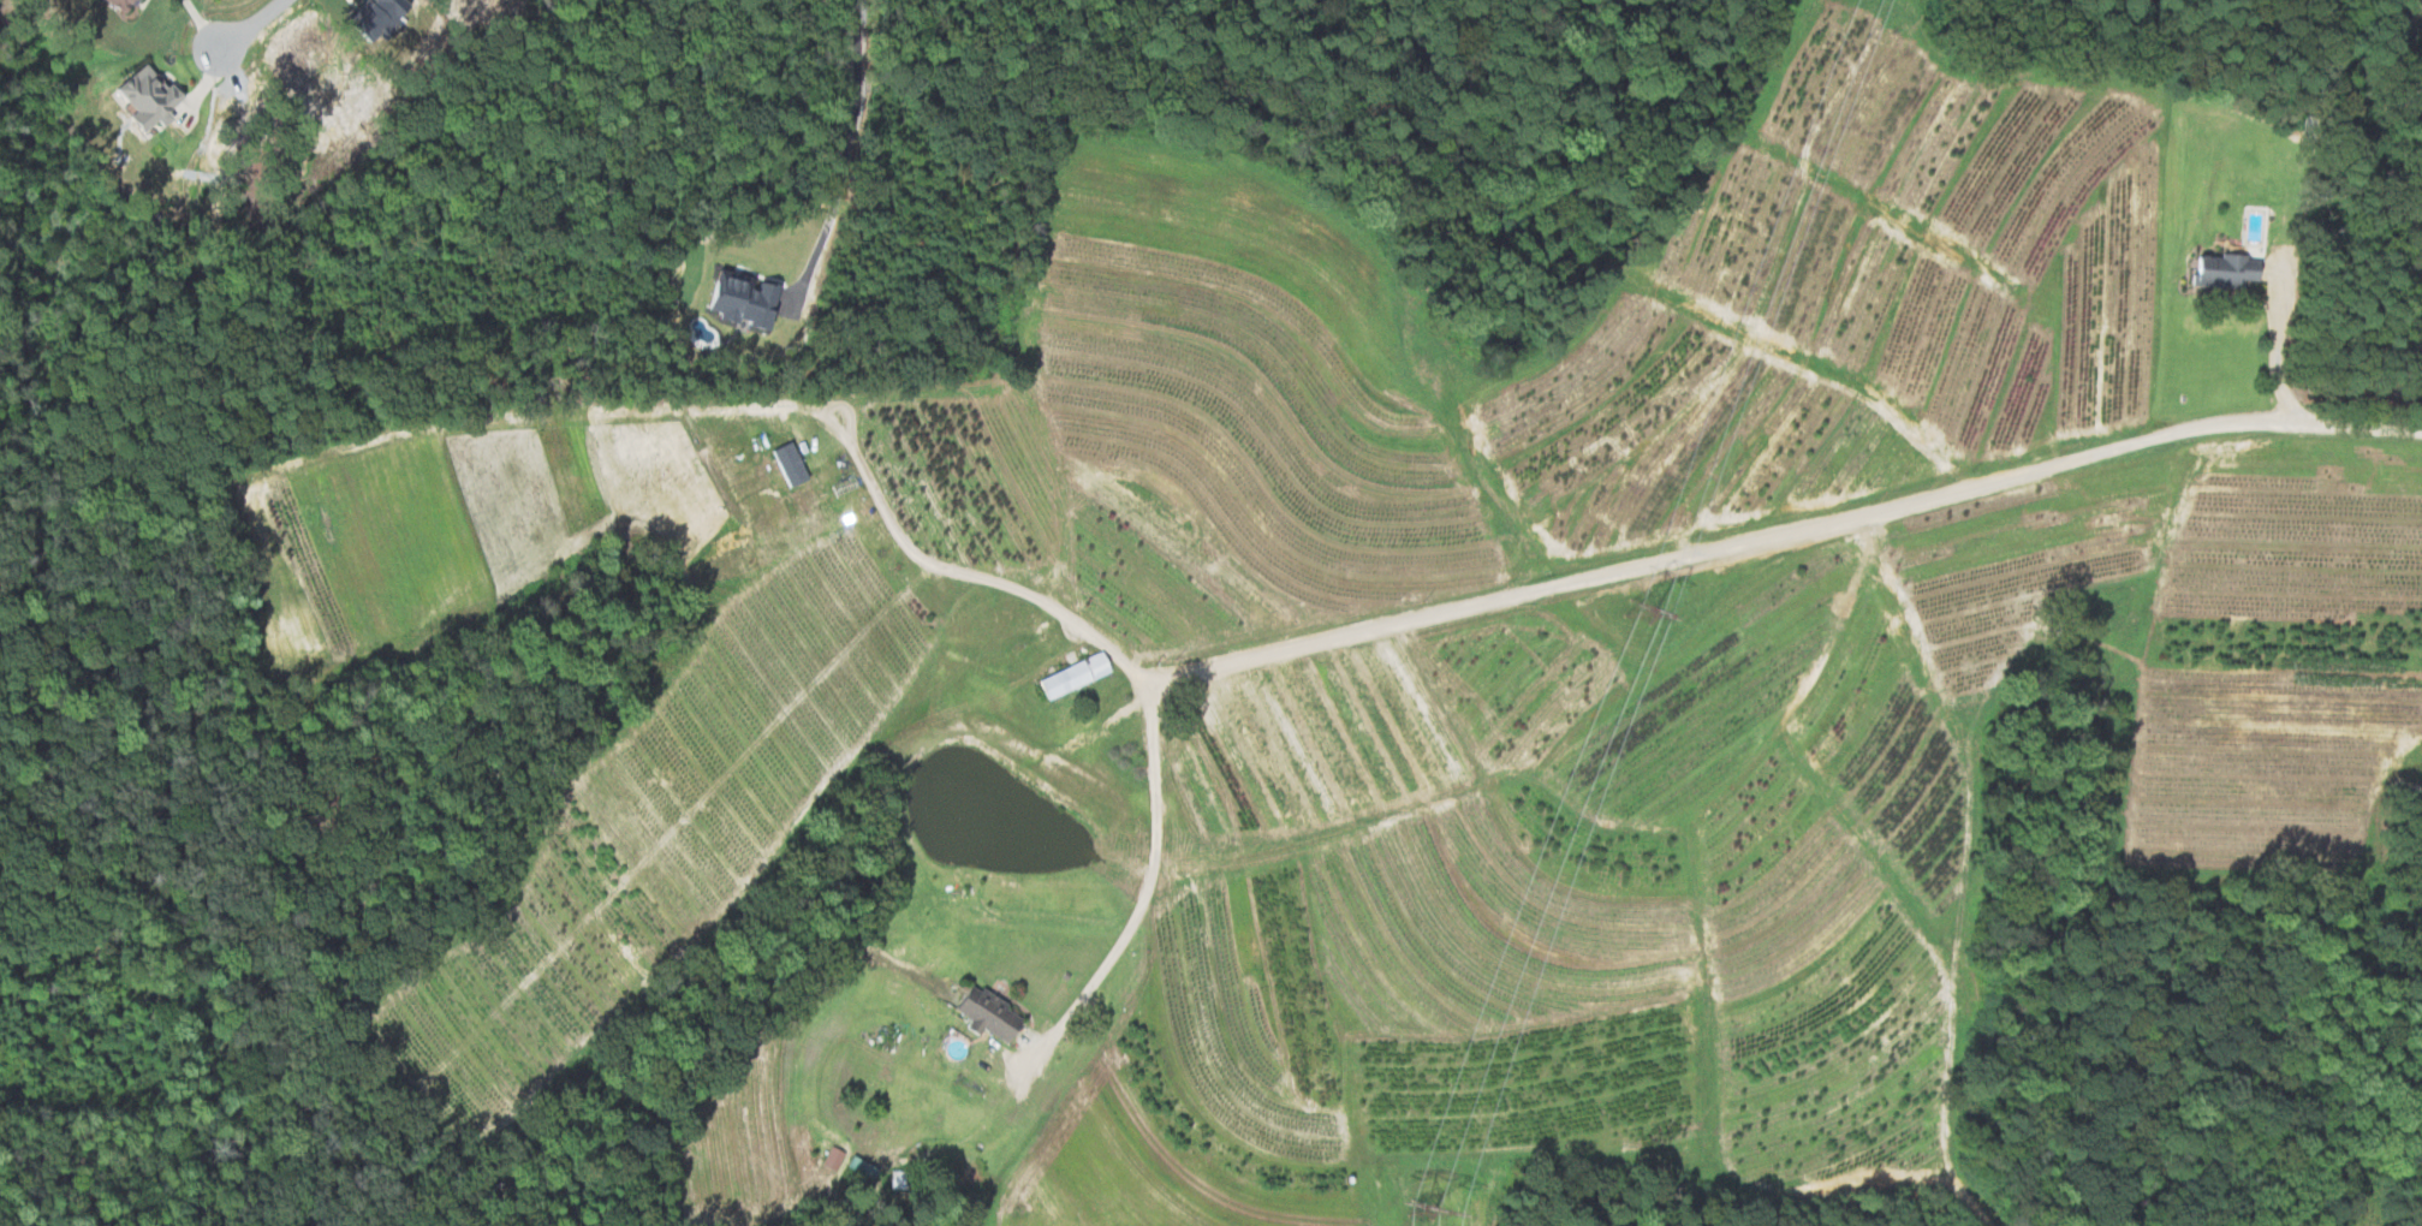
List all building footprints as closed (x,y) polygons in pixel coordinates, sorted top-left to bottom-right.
[(147,0),(105,0),(139,16),(147,0)] [(140,113),(138,115),(151,133),(166,122),(169,127),(179,119),(173,111),(190,98),(178,83),(172,87),(154,63),(121,86),(140,113)] [(2186,286),(2241,289),(2241,281),(2254,282),(2255,261),(2242,261),(2243,256),(2217,254),(2217,258),(2188,256),(2186,286)] [(794,487),(814,479),(798,440),(779,448),(794,487)] [(1118,672),(1109,651),(1044,678),(1052,699),(1118,672)] [(1030,1020),(1012,1009),(1014,1004),(975,981),(959,1009),(974,1018),(970,1026),(985,1035),(989,1028),(1015,1044),(1030,1020)] [(839,1171),(848,1151),(834,1145),(825,1165),(839,1171)] [(914,1189),(914,1171),(896,1170),(895,1189),(914,1189)]
